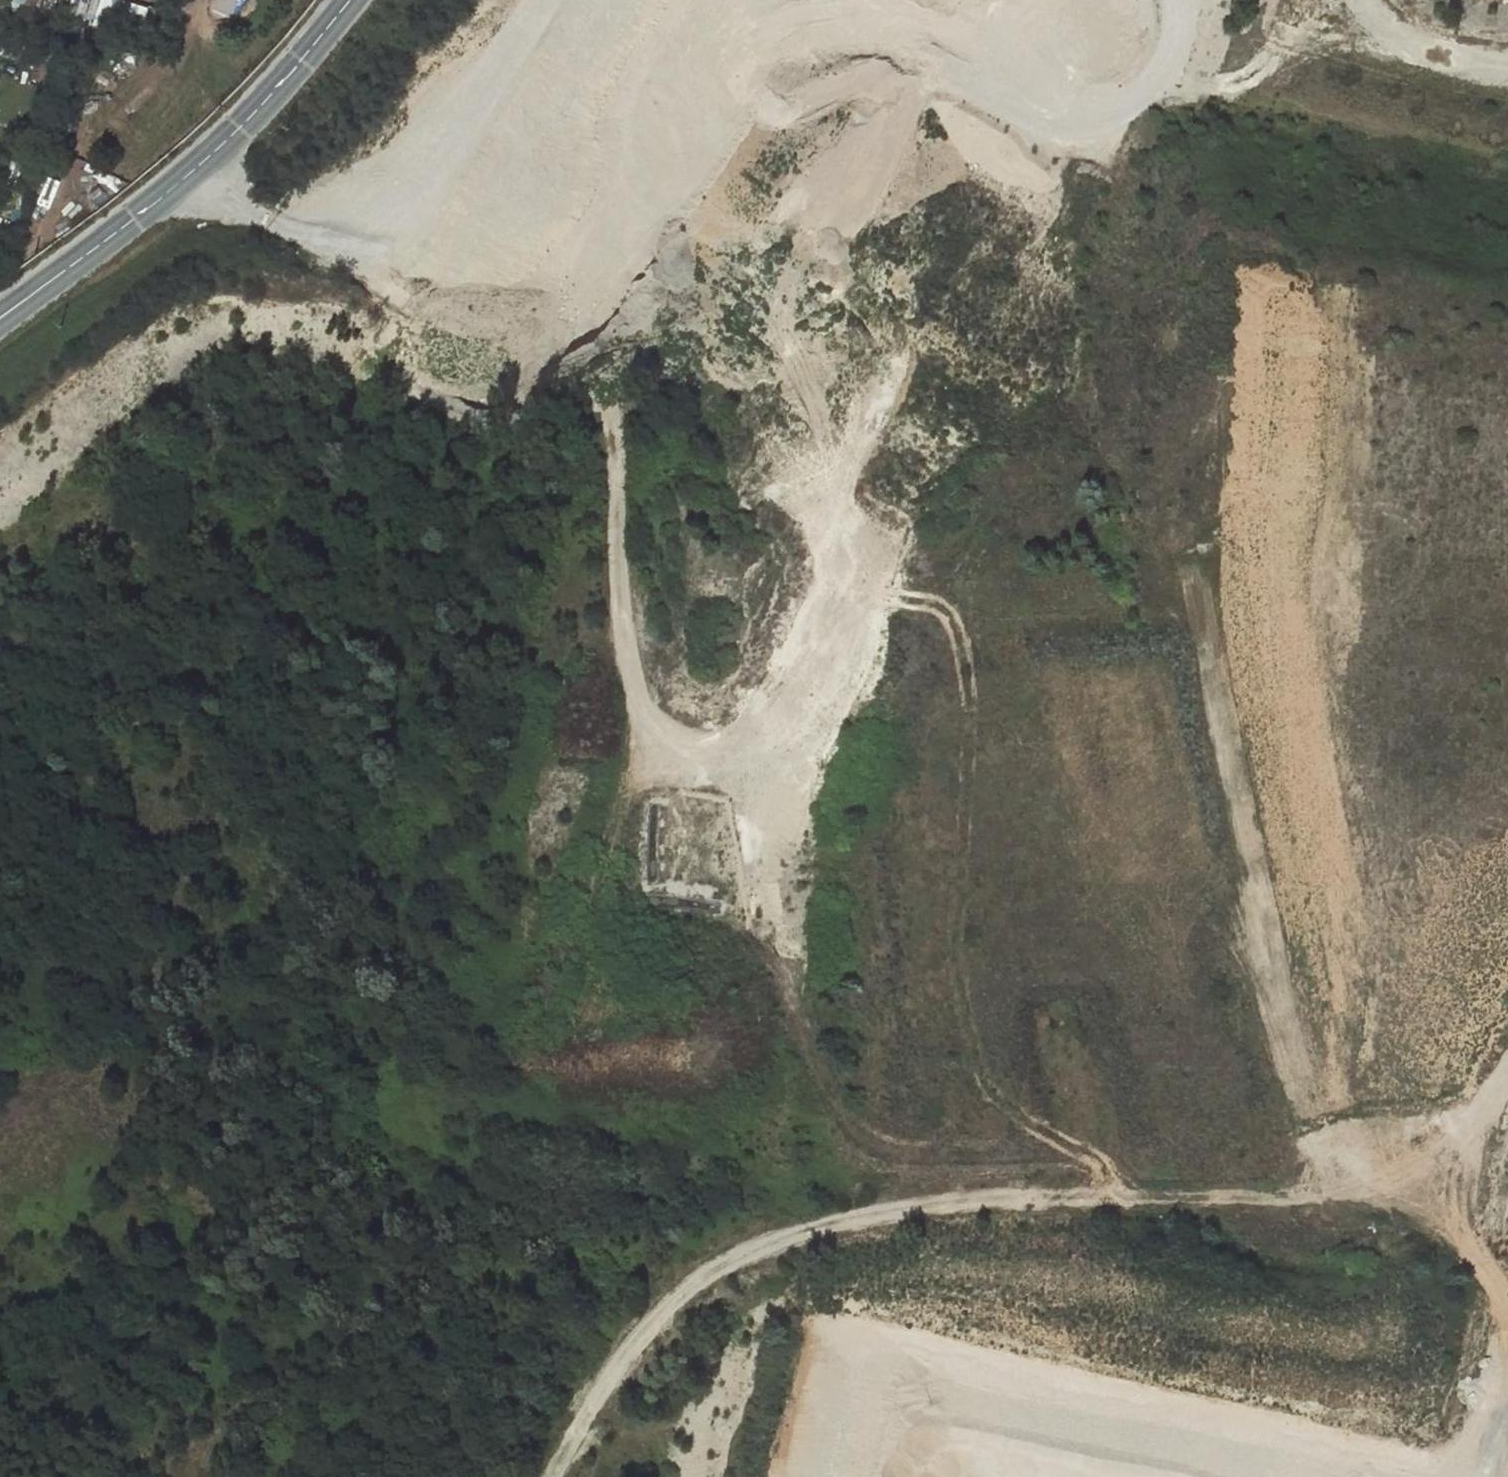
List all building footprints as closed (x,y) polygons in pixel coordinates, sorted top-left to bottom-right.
[(83,16),(148,32),(155,7),(127,0),(87,0),(83,16)]
